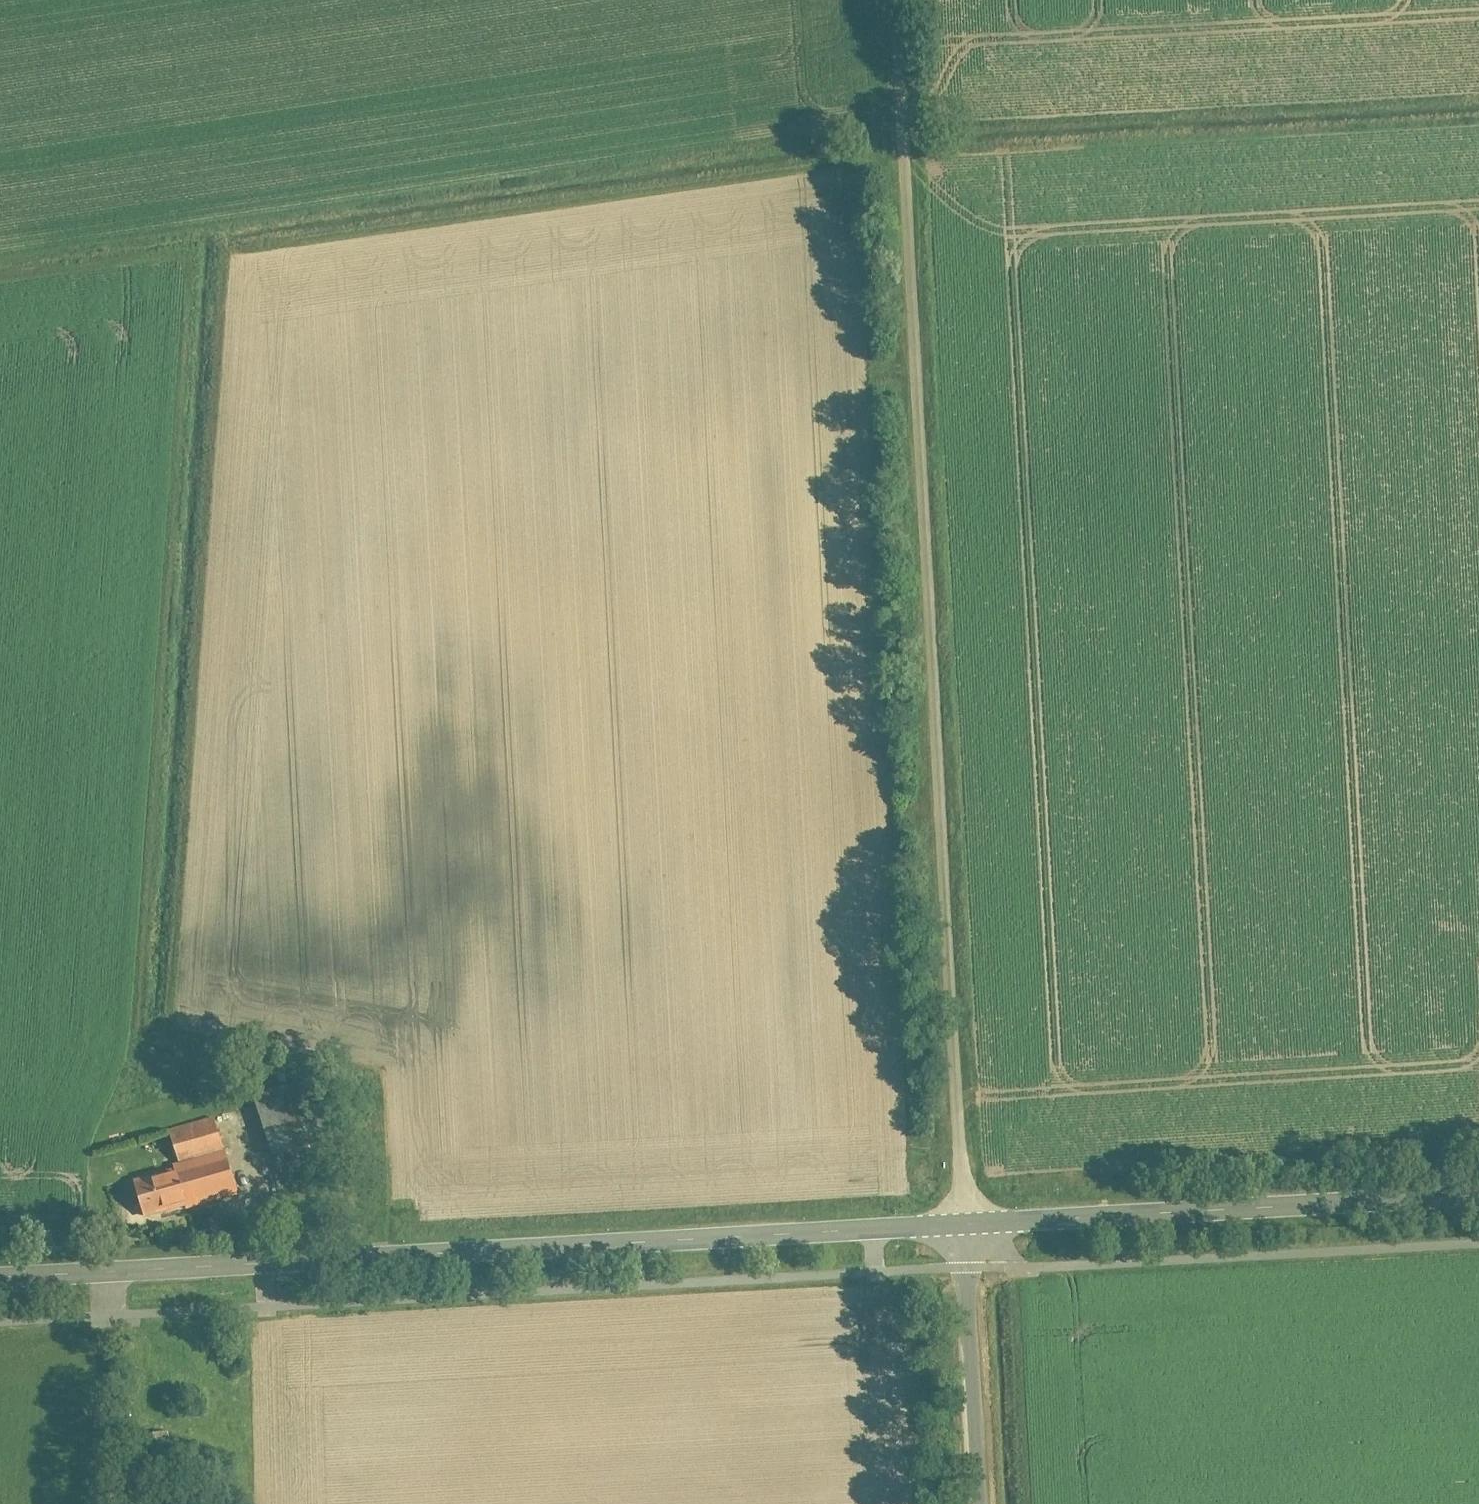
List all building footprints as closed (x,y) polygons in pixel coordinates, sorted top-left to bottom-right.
[(250,1104),(270,1165),(324,1147),(303,1086),(250,1104)] [(166,1133),(175,1167),(125,1180),(135,1221),(233,1197),(215,1122),(166,1133)]
